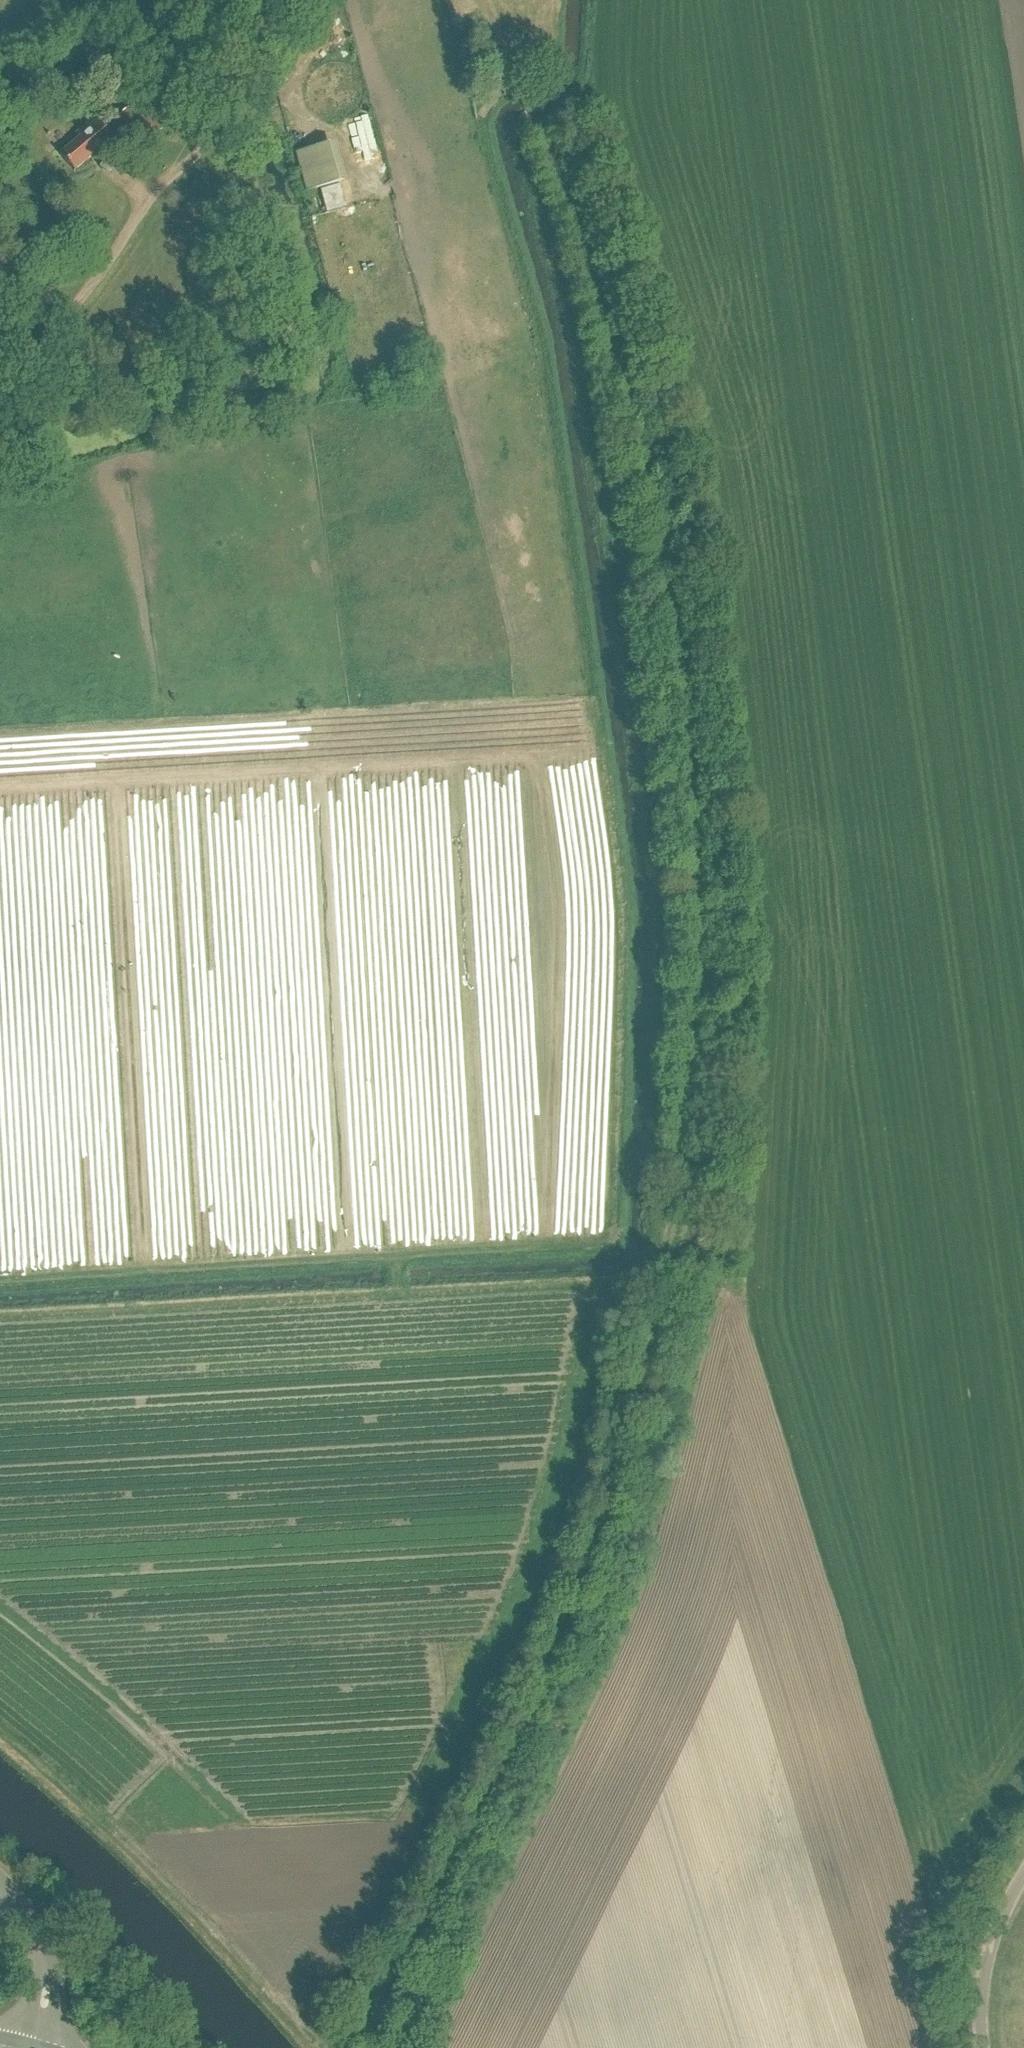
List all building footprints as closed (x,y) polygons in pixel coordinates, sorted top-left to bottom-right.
[(115,121),(138,149),(161,130),(144,110),(137,116),(130,108),(115,121)] [(79,138),(58,155),(72,172),(95,153),(97,156),(114,143),(94,119),(76,134),(79,138)] [(295,154),(305,193),(343,183),(333,144),(295,154)]
